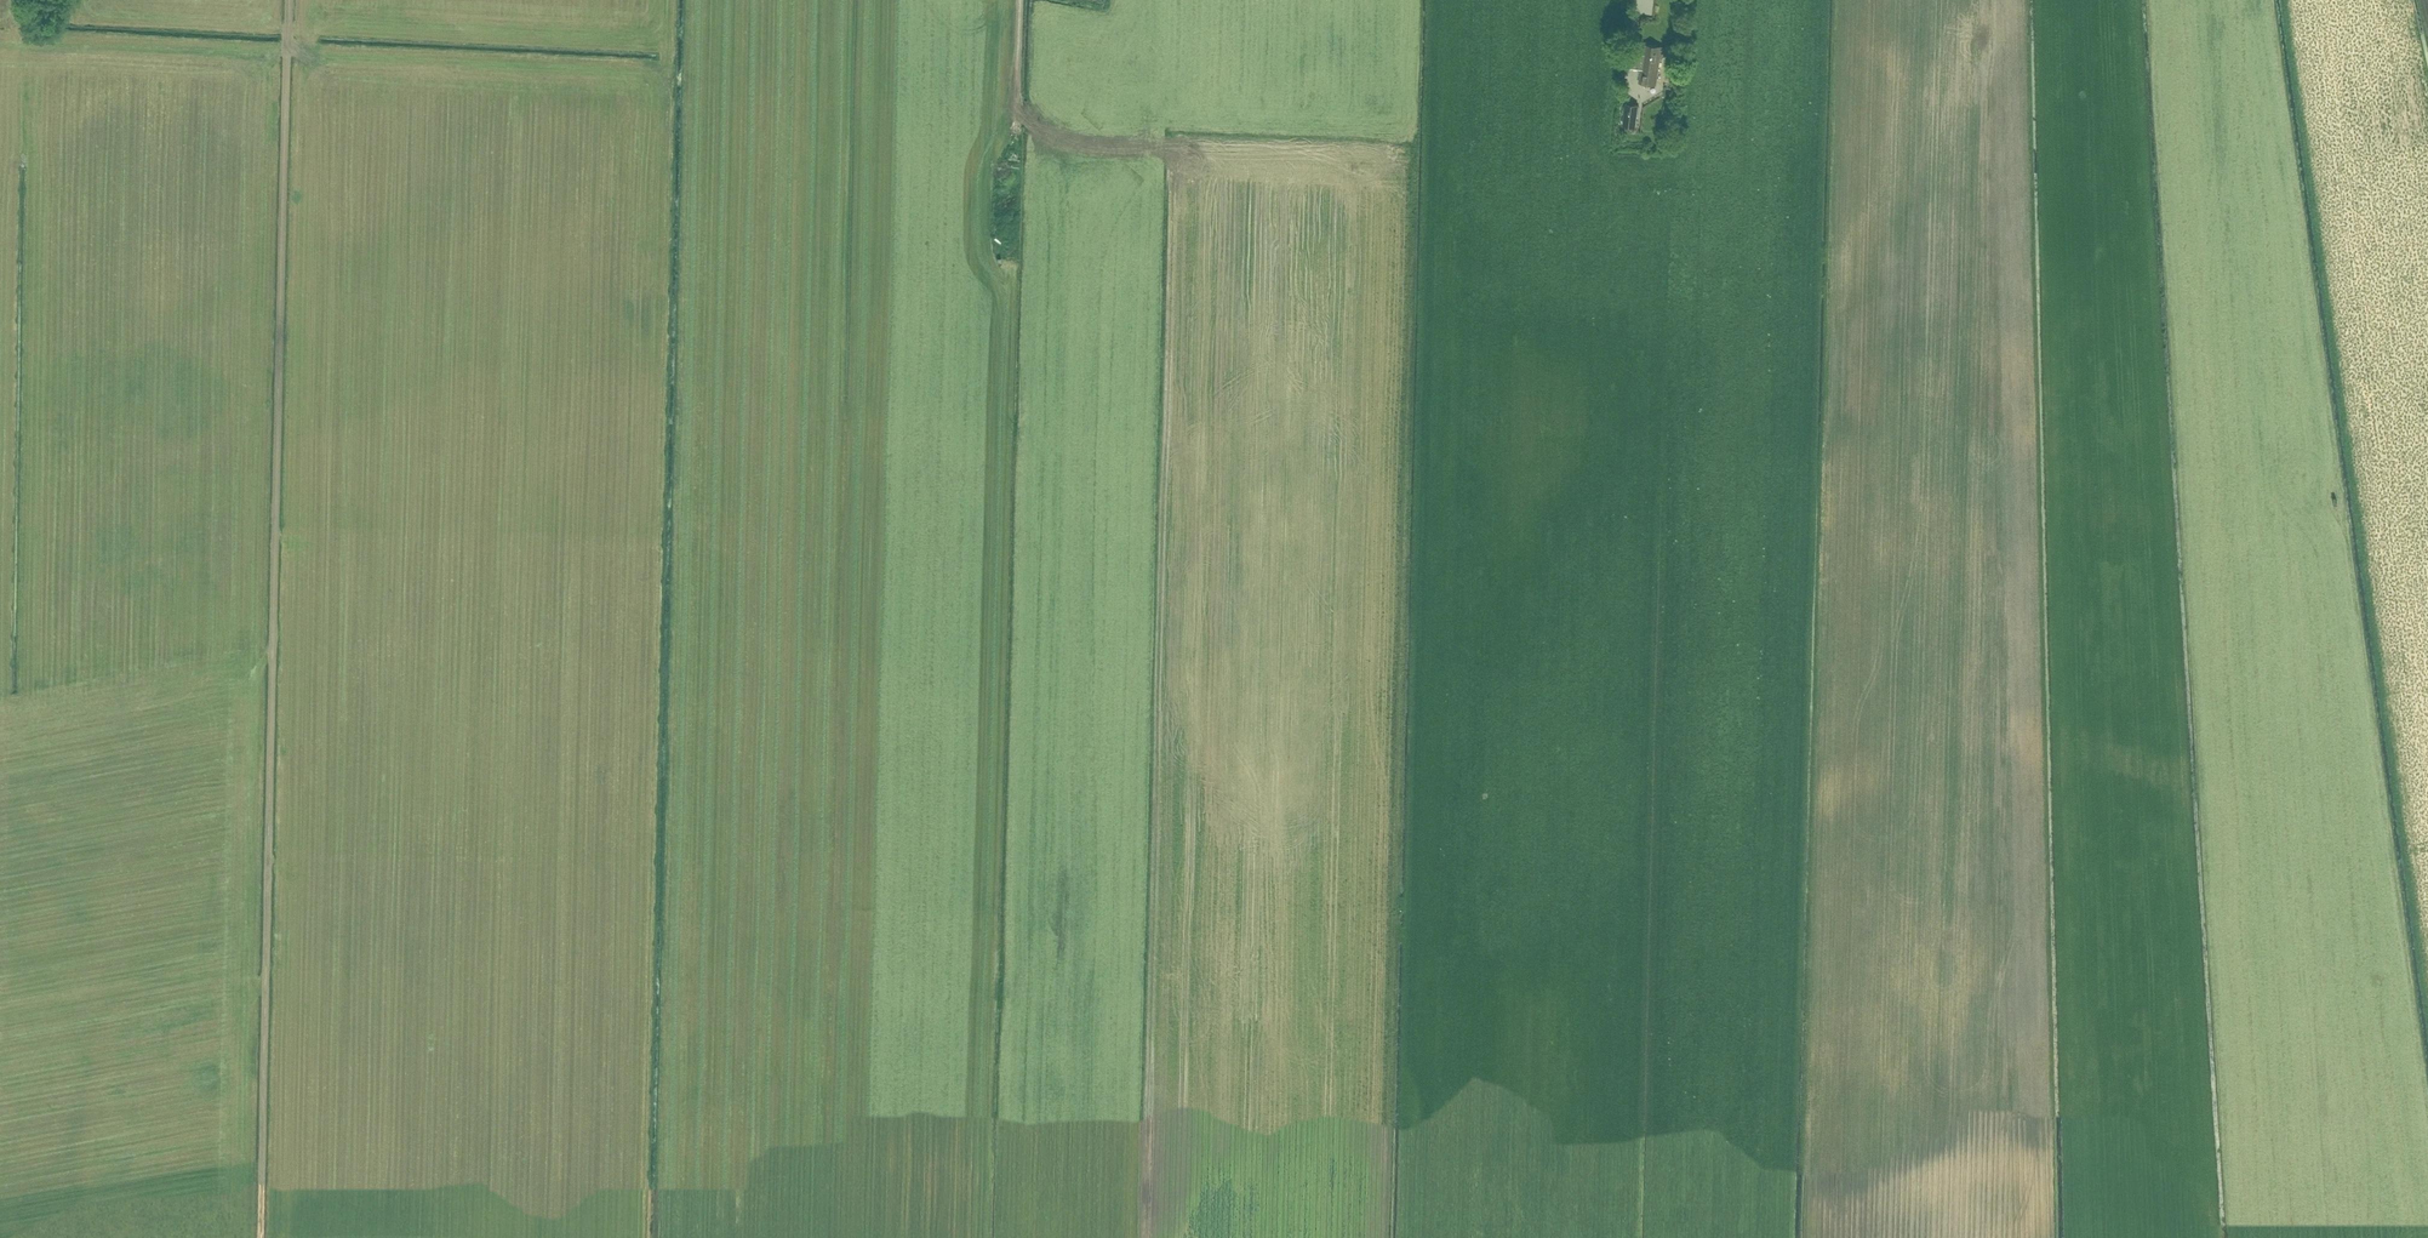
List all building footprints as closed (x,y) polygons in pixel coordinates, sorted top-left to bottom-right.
[(1633,67),(1640,68),(1639,82),(1656,84),(1660,56),(1662,57),(1664,46),(1642,43),(1640,52),(1635,52),(1633,67)] [(1638,104),(1626,102),(1623,124),(1635,125),(1638,104)]
